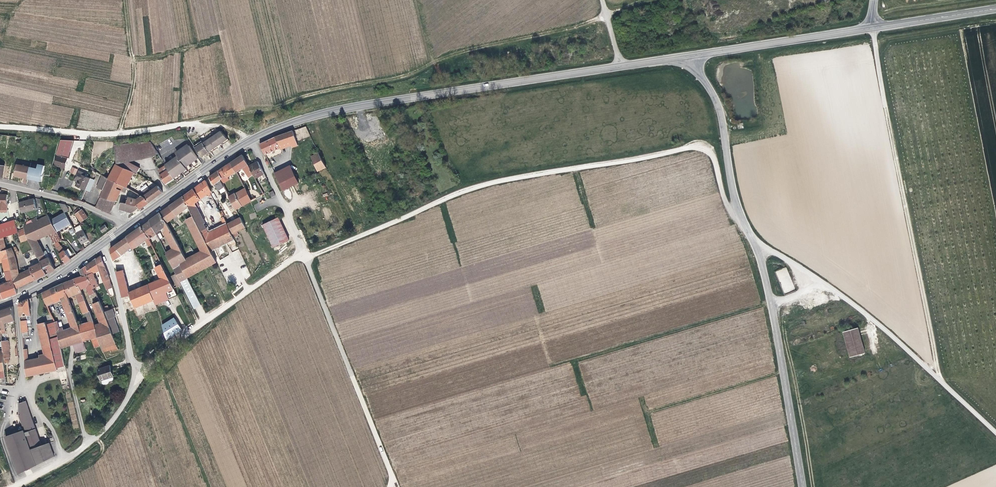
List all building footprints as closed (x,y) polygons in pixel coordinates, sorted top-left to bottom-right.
[(221,130),(205,141),(210,150),(228,138),(221,130)] [(298,145),(294,130),(275,136),(261,143),(266,154),(281,147),(280,145),(291,141),(293,146),(298,145)] [(61,139),(57,154),(68,157),(69,157),(70,156),(74,140),(61,139)] [(113,142),(114,153),(115,164),(120,166),(122,167),(135,174),(135,173),(138,167),(127,162),(155,151),(147,139),(131,140),(113,142)] [(203,139),(195,145),(196,147),(205,141),(203,139)] [(210,150),(205,141),(196,147),(202,156),(210,150)] [(179,156),(166,165),(167,165),(175,178),(182,173),(184,172),(188,169),(187,167),(191,165),(193,163),(196,161),(199,159),(190,146),(187,146),(182,149),(183,151),(178,154),(179,156)] [(319,169),(327,166),(319,152),(312,155),(319,169)] [(68,157),(57,154),(55,165),(66,167),(68,157)] [(248,167),(242,155),(230,163),(235,173),(245,166),(246,168),(248,167)] [(261,172),(256,162),(248,167),(255,178),(262,174),(261,172)] [(235,173),(230,163),(227,165),(232,175),(235,173)] [(275,171),(283,189),(300,181),(291,163),(275,171)] [(15,175),(29,178),(31,167),(31,166),(17,164),(15,175)] [(31,167),(29,178),(42,180),(45,165),(39,164),(38,168),(31,167)] [(137,174),(135,173),(135,174),(122,167),(120,166),(115,164),(108,179),(123,187),(128,189),(130,190),(132,186),(128,183),(131,178),(134,179),(137,174)] [(175,178),(167,165),(162,168),(165,172),(161,175),(166,183),(175,178)] [(232,175),(227,165),(217,172),(220,176),(222,174),(225,179),(232,175)] [(76,185),(85,189),(90,177),(87,176),(88,174),(78,169),(74,179),(77,181),(76,185)] [(220,176),(217,172),(208,178),(213,184),(215,185),(216,186),(215,187),(218,191),(223,187),(219,180),(221,179),(220,176)] [(94,179),(92,178),(90,177),(85,189),(88,191),(90,189),(94,179)] [(105,182),(100,179),(96,187),(101,190),(105,182)] [(123,187),(108,179),(99,197),(114,201),(115,201),(119,191),(120,192),(123,187)] [(210,192),(204,181),(198,186),(204,197),(206,195),(209,193),(210,192)] [(159,196),(163,192),(158,186),(154,189),(159,196)] [(204,197),(198,186),(192,190),(199,200),(204,197)] [(150,202),(159,196),(154,189),(148,193),(141,190),(139,194),(141,195),(146,198),(150,202)] [(249,201),(243,189),(234,194),(241,206),(249,201)] [(209,251),(232,239),(232,238),(230,234),(226,225),(224,222),(222,218),(221,218),(222,221),(221,222),(222,224),(223,226),(207,234),(206,231),(203,224),(204,223),(201,218),(204,216),(198,207),(195,203),(199,200),(192,190),(182,197),(187,208),(192,217),(209,251)] [(241,206),(234,194),(228,197),(235,210),(241,206)] [(146,205),(150,202),(146,198),(141,195),(136,198),(129,196),(129,197),(127,196),(125,201),(137,205),(138,205),(140,207),(141,208),(146,205)] [(114,201),(99,197),(94,207),(108,214),(114,201)] [(175,216),(187,208),(182,197),(169,207),(175,216)] [(18,203),(20,213),(36,209),(34,199),(18,203)] [(132,212),(140,207),(138,205),(137,205),(125,201),(122,201),(120,207),(132,212)] [(65,205),(58,203),(64,213),(68,211),(65,205)] [(159,214),(165,224),(175,216),(169,207),(159,214)] [(78,209),(78,208),(72,212),(77,219),(84,215),(81,210),(80,211),(78,209)] [(224,222),(228,220),(226,216),(227,215),(225,211),(219,214),(222,218),(224,222)] [(64,213),(49,221),(55,231),(56,232),(71,225),(64,213)] [(192,309),(200,305),(186,278),(178,263),(184,260),(175,242),(165,224),(159,214),(153,218),(160,229),(162,228),(164,231),(162,232),(172,250),(168,252),(166,249),(163,250),(174,272),(180,284),(192,309)] [(23,227),(23,229),(28,239),(29,242),(40,263),(43,270),(45,269),(48,274),(54,270),(48,258),(44,251),(42,253),(36,241),(38,240),(38,239),(42,237),(43,238),(49,235),(49,234),(55,231),(49,221),(47,216),(37,221),(31,224),(23,227)] [(1,238),(17,233),(18,232),(18,231),(14,217),(0,222),(0,238),(1,238)] [(186,278),(215,262),(209,251),(192,217),(186,220),(201,251),(184,260),(178,263),(186,278)] [(274,247),(289,240),(290,240),(280,219),(279,217),(263,224),(274,247)] [(160,229),(153,218),(149,221),(154,233),(155,233),(160,229)] [(236,231),(244,227),(239,218),(230,223),(226,225),(230,234),(236,231)] [(154,233),(149,221),(141,227),(147,238),(154,233)] [(222,224),(206,231),(207,234),(223,226),(222,224)] [(147,238),(141,227),(130,234),(138,245),(143,241),(145,240),(146,241),(148,240),(147,238)] [(23,229),(18,231),(18,232),(17,233),(20,242),(28,239),(23,229)] [(75,234),(78,239),(81,244),(87,240),(82,230),(75,234)] [(49,234),(49,235),(52,244),(61,241),(56,232),(55,231),(49,234)] [(138,245),(130,234),(126,237),(131,248),(132,249),(138,245)] [(131,248),(126,237),(122,241),(126,250),(125,251),(125,252),(126,252),(131,248)] [(109,249),(113,262),(117,260),(119,262),(120,261),(121,262),(123,261),(122,260),(123,259),(121,255),(125,252),(125,251),(126,250),(122,241),(114,246),(113,246),(109,249)] [(57,251),(64,264),(69,260),(61,248),(57,251)] [(8,263),(12,280),(18,279),(17,274),(15,264),(12,255),(10,249),(5,250),(8,263)] [(1,262),(5,278),(7,281),(7,282),(12,280),(8,263),(5,250),(4,251),(0,252),(0,262),(1,262)] [(103,267),(100,257),(95,260),(98,271),(104,288),(105,291),(111,289),(108,279),(105,271),(104,272),(102,268),(103,267)] [(94,272),(91,262),(79,271),(81,277),(86,276),(93,292),(98,290),(92,273),(94,272)] [(43,270),(40,263),(29,268),(29,269),(34,280),(46,275),(43,270)] [(114,267),(121,298),(128,296),(133,308),(152,301),(151,298),(147,285),(148,285),(147,281),(139,284),(141,288),(129,292),(127,293),(122,270),(120,265),(114,267)] [(160,295),(172,290),(160,265),(153,268),(159,280),(151,283),(149,279),(148,279),(147,278),(145,279),(147,281),(148,285),(147,285),(151,298),(160,295)] [(775,271),(784,294),(795,289),(786,267),(775,271)] [(18,279),(12,280),(15,289),(34,280),(29,269),(17,274),(18,279)] [(175,286),(180,284),(174,272),(169,275),(175,286)] [(88,295),(93,293),(93,292),(86,276),(81,277),(85,288),(88,295)] [(80,290),(85,288),(81,277),(77,278),(80,290)] [(77,291),(79,290),(80,290),(77,278),(72,279),(77,291)] [(93,348),(100,346),(93,326),(88,311),(83,301),(79,290),(77,291),(72,279),(66,282),(70,294),(74,292),(80,310),(82,314),(85,313),(88,322),(77,325),(82,341),(90,339),(93,348)] [(3,284),(8,297),(16,294),(15,289),(12,280),(7,282),(3,284)] [(66,282),(61,284),(66,295),(70,294),(66,282)] [(66,295),(61,284),(42,293),(45,304),(66,295)] [(68,300),(66,295),(45,304),(46,307),(60,301),(63,308),(64,307),(62,302),(68,300)] [(152,301),(154,306),(163,302),(160,295),(151,298),(152,301)] [(121,298),(125,311),(133,308),(128,296),(121,298)] [(19,317),(21,337),(27,337),(26,327),(30,326),(29,316),(30,315),(27,300),(20,303),(18,306),(19,317)] [(68,346),(82,341),(77,325),(70,307),(69,303),(68,300),(62,302),(64,307),(63,308),(70,328),(62,331),(56,333),(59,348),(68,346)] [(111,334),(103,312),(98,301),(95,302),(94,301),(91,302),(100,324),(93,326),(100,346),(101,348),(115,344),(111,334)] [(13,321),(11,307),(0,311),(0,330),(4,329),(3,324),(13,321)] [(103,312),(111,334),(117,332),(112,318),(113,317),(110,309),(103,312)] [(166,339),(181,332),(175,317),(159,325),(166,339)] [(55,331),(56,333),(62,331),(61,328),(58,329),(56,322),(53,323),(55,331)] [(56,370),(55,369),(51,351),(47,333),(45,323),(37,325),(44,354),(44,357),(38,358),(27,361),(24,361),(25,376),(56,370)] [(850,357),(865,353),(858,327),(843,331),(850,357)] [(51,351),(59,348),(56,333),(55,331),(47,333),(51,351)] [(3,363),(6,363),(8,361),(7,358),(9,358),(8,354),(9,353),(8,341),(0,342),(1,349),(2,358),(3,363)] [(74,354),(85,351),(82,341),(68,346),(68,348),(72,347),(74,354)] [(117,349),(115,344),(101,348),(102,352),(109,350),(110,352),(117,349)] [(55,369),(64,367),(59,348),(51,351),(55,369)] [(114,379),(115,378),(110,363),(98,368),(104,383),(106,384),(110,382),(110,381),(114,379)] [(17,404),(17,414),(17,416),(22,429),(4,435),(18,474),(35,465),(52,457),(48,444),(47,444),(40,447),(29,414),(25,402),(17,404)] [(70,415),(74,429),(79,427),(75,414),(70,415)]
